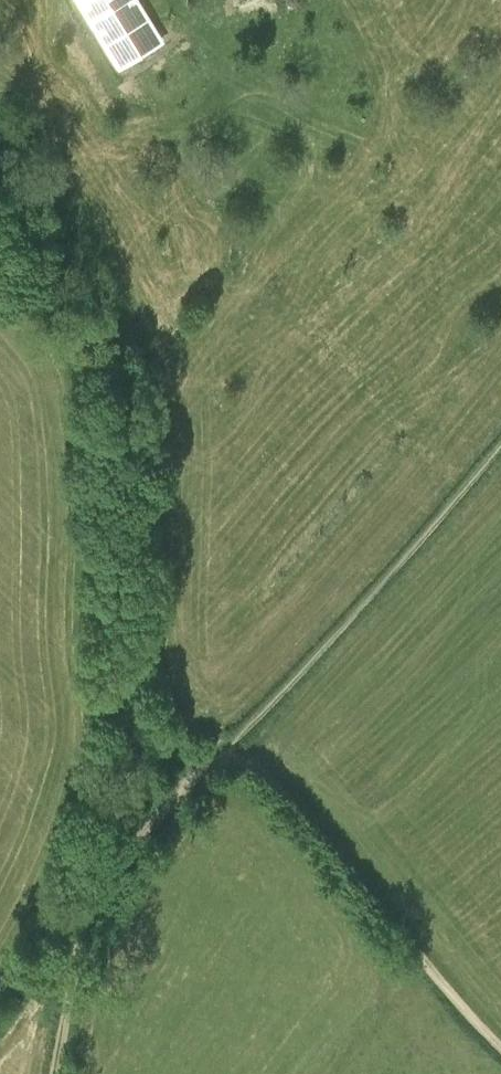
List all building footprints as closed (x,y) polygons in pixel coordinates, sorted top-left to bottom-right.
[(128,73),(142,66),(131,48),(156,33),(136,0),(117,0),(111,4),(109,0),(84,0),(128,73)]
